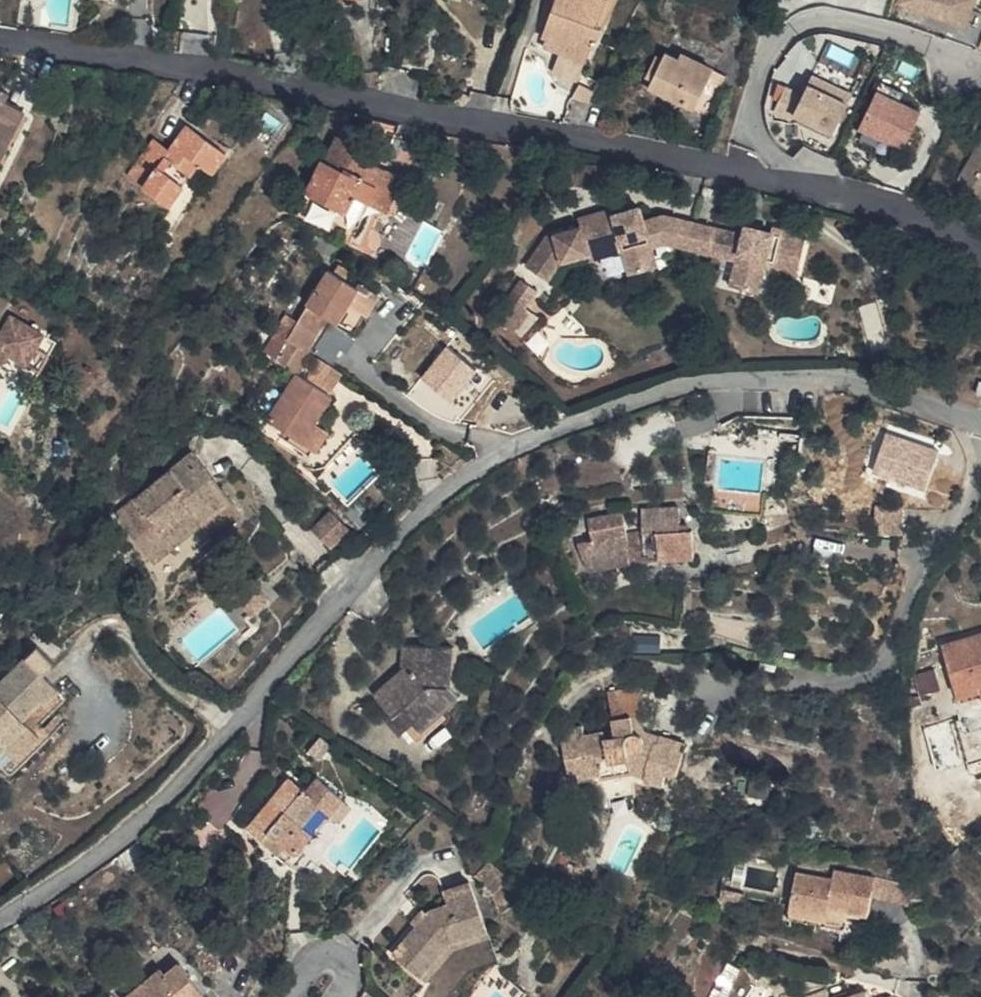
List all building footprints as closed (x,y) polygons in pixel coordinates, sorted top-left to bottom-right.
[(543,34),(550,36),(547,44),(588,59),(595,40),(602,42),(608,25),(602,23),(610,0),(556,0),(543,34)] [(971,25),(980,0),(906,0),(971,25)] [(588,59),(564,50),(557,68),(581,77),(588,59)] [(678,69),(684,58),(670,52),(668,57),(661,54),(649,78),(658,82),(654,91),(697,111),(710,85),(678,69)] [(710,85),(717,71),(684,55),(684,58),(678,69),(710,85)] [(835,132),(855,91),(815,72),(805,91),(790,84),(777,112),(792,120),(796,113),(835,132)] [(9,123),(20,129),(28,109),(0,95),(5,84),(0,82),(0,142),(9,123)] [(923,109),(880,89),(862,127),(904,147),(923,109)] [(0,142),(0,170),(20,129),(9,123),(0,142)] [(195,123),(177,150),(169,162),(150,149),(133,175),(173,202),(201,160),(218,172),(234,148),(195,123)] [(156,137),(150,149),(169,162),(177,150),(156,137)] [(961,180),(980,192),(980,146),(961,180)] [(413,195),(374,178),(369,187),(356,183),(362,172),(365,163),(343,155),(332,180),(327,177),(311,209),(353,227),(360,214),(397,228),(413,195)] [(374,178),(362,172),(356,183),(369,187),(374,178)] [(626,221),(645,215),(642,207),(623,212),(626,221)] [(582,226),(590,253),(623,243),(626,250),(633,274),(660,266),(658,260),(655,248),(670,244),(697,250),(702,224),(665,217),(647,222),(645,215),(626,221),(623,212),(614,214),(612,210),(580,219),(582,226)] [(779,231),(769,229),(767,238),(751,234),(702,224),(697,250),(727,258),(745,262),(742,274),(739,288),(765,292),(772,267),(774,259),(810,267),(817,233),(781,225),(779,231)] [(767,238),(769,229),(761,227),(753,225),(751,234),(767,238)] [(562,261),(590,253),(582,226),(550,236),(528,264),(548,280),(562,261)] [(623,243),(590,253),(593,262),(626,250),(623,243)] [(674,256),(670,244),(655,248),(658,260),(674,256)] [(725,271),(742,274),(745,262),(727,258),(725,271)] [(808,275),(810,267),(774,259),(772,267),(808,275)] [(335,273),(344,278),(347,273),(352,265),(343,260),(335,273)] [(338,320),(350,302),(359,288),(344,278),(335,273),(329,268),(295,321),(286,316),(276,332),(287,340),(303,350),(327,313),(338,320)] [(359,288),(350,302),(366,313),(379,293),(347,273),(344,278),(359,288)] [(543,290),(529,279),(500,317),(520,332),(528,321),(522,316),(543,290)] [(330,322),(310,353),(330,367),(351,336),(330,322)] [(27,333),(9,365),(25,375),(42,384),(61,353),(27,333)] [(268,421),(285,432),(300,442),(313,422),(329,395),(327,390),(339,372),(330,367),(310,353),(303,350),(287,340),(275,359),(298,374),(268,421)] [(450,343),(425,375),(453,397),(478,366),(450,343)] [(9,365),(3,375),(11,381),(20,384),(25,375),(9,365)] [(3,375),(0,374),(0,400),(2,397),(11,381),(3,375)] [(0,400),(0,417),(6,420),(15,406),(2,397),(0,400)] [(300,442),(285,432),(278,444),(297,456),(304,446),(314,452),(328,431),(313,422),(300,442)] [(121,516),(157,560),(203,521),(215,536),(245,510),(196,453),(121,516)] [(644,529),(647,552),(666,548),(667,560),(700,556),(696,528),(685,528),(682,504),(644,507),(644,529)] [(880,504),(878,532),(904,533),(906,505),(880,504)] [(634,553),(647,552),(644,529),(629,531),(623,510),(619,511),(622,568),(636,566),(634,553)] [(622,568),(619,511),(591,517),(595,539),(583,541),(595,573),(622,568)] [(335,545),(349,529),(331,512),(316,529),(335,545)] [(634,553),(636,566),(667,560),(666,548),(647,552),(634,553)] [(944,646),(962,703),(980,697),(980,634),(944,646)] [(663,636),(637,635),(636,649),(663,650),(663,636)] [(408,705),(417,715),(429,730),(446,715),(466,699),(455,687),(459,647),(409,643),(407,668),(378,691),(398,713),(408,705)] [(7,747),(17,758),(38,739),(22,721),(48,699),(52,702),(64,692),(50,676),(61,665),(44,647),(2,686),(4,688),(0,691),(0,739),(7,747)] [(938,669),(920,673),(923,688),(941,685),(938,669)] [(653,774),(649,787),(668,792),(673,781),(680,783),(692,749),(664,740),(659,749),(646,742),(646,739),(637,737),(636,726),(642,725),(642,716),(649,714),(643,684),(612,690),(620,737),(609,739),(608,731),(585,735),(583,726),(566,727),(568,737),(571,755),(565,755),(569,780),(600,774),(603,781),(633,776),(636,768),(653,774)] [(408,705),(398,713),(391,719),(401,731),(406,725),(417,715),(408,705)] [(659,749),(664,740),(653,736),(649,714),(642,716),(642,725),(636,726),(637,737),(646,739),(646,742),(659,749)] [(429,730),(417,715),(406,725),(423,743),(451,720),(446,715),(429,730)] [(330,744),(321,737),(309,751),(318,758),(330,744)] [(633,782),(649,787),(653,774),(636,768),(633,776),(633,782)] [(249,827),(269,843),(277,833),(287,842),(297,850),(343,795),(320,775),(308,789),(292,776),(249,827)] [(752,794),(771,797),(773,781),(754,778),(752,794)] [(277,833),(269,843),(278,851),(287,842),(277,833)] [(514,880),(496,863),(482,881),(501,895),(514,880)] [(852,909),(872,913),(879,876),(835,868),(833,877),(802,871),(794,907),(824,914),(822,924),(848,929),(850,919),(852,909)] [(430,911),(420,923),(396,953),(421,972),(449,936),(459,932),(462,937),(490,925),(472,875),(444,887),(447,899),(434,904),(430,911)] [(420,923),(430,911),(422,905),(413,917),(420,923)] [(792,918),(822,924),(824,914),(794,907),(792,918)] [(871,922),(872,913),(852,909),(850,919),(871,922)] [(449,936),(421,972),(433,982),(466,944),(493,932),(490,925),(462,937),(459,932),(449,936)] [(173,977),(166,969),(131,996),(209,996),(210,996),(186,966),(173,977)]
